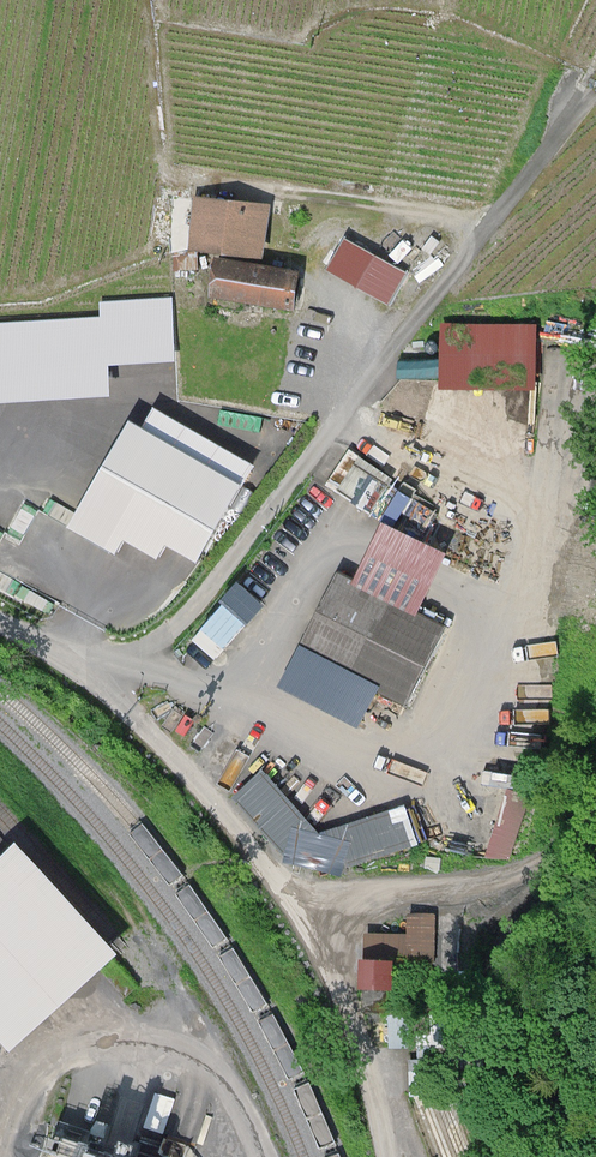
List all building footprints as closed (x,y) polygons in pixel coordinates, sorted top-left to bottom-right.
[(267,208),(196,200),(191,248),(262,256),(267,208)] [(401,273),(345,241),(330,269),(386,300),(401,273)] [(296,274),(218,260),(212,296),(290,309),(296,274)] [(169,300),(101,304),(102,319),(0,326),(0,400),(106,394),(105,363),(172,358),(169,300)] [(532,388),(534,328),(445,326),(444,386),(532,388)] [(256,481),(145,416),(82,523),(132,553),(141,538),(172,556),(182,539),(212,556),(256,481)] [(439,626),(336,574),(297,648),(400,701),(439,626)] [(220,655),(267,600),(239,576),(192,631),(220,655)] [(236,787),(307,872),(426,838),(408,816),(404,800),(318,825),(266,763),(236,787)] [(506,798),(490,849),(522,859),(538,808),(506,798)] [(0,865),(0,1019),(26,1047),(123,960),(21,847),(0,865)] [(407,927),(359,927),(359,984),(395,984),(395,971),(438,971),(439,907),(407,907),(407,927)]
